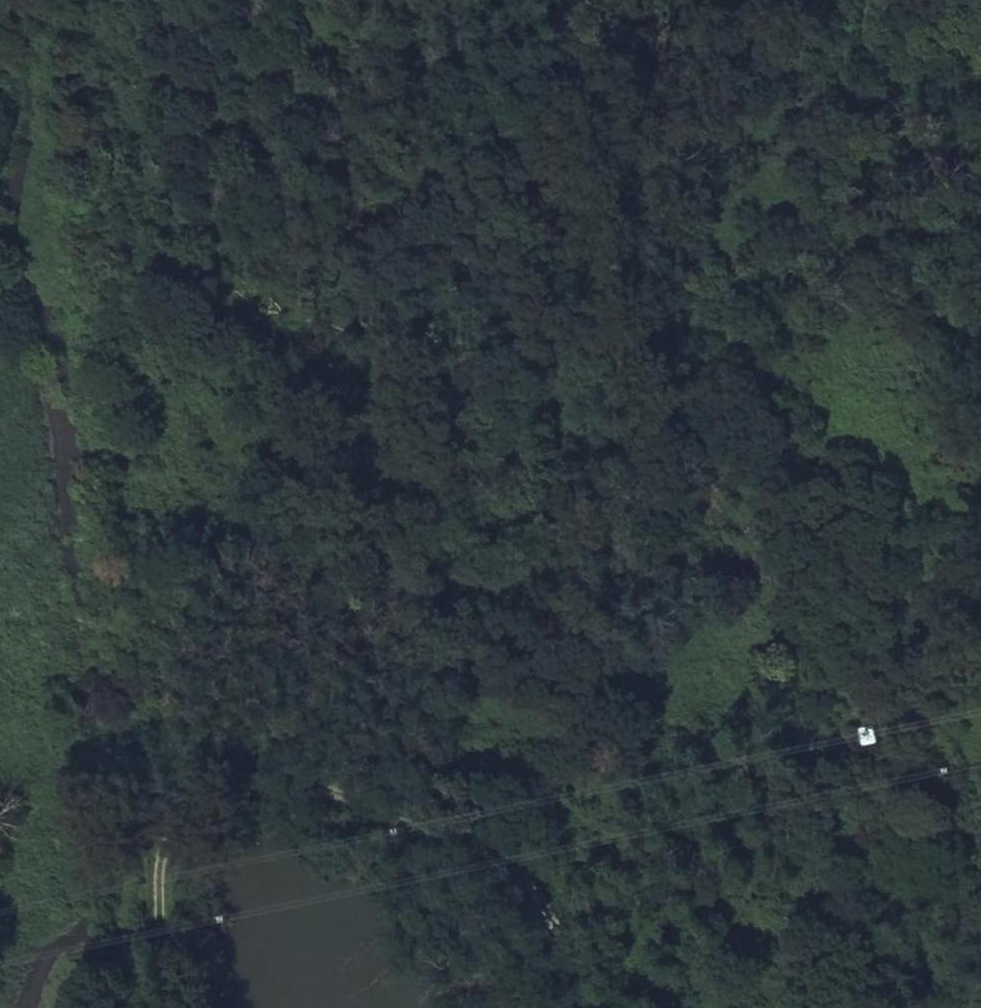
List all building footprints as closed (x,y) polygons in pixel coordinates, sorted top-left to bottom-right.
[(266,821),(267,835),(276,834),(275,820),(266,821)]
